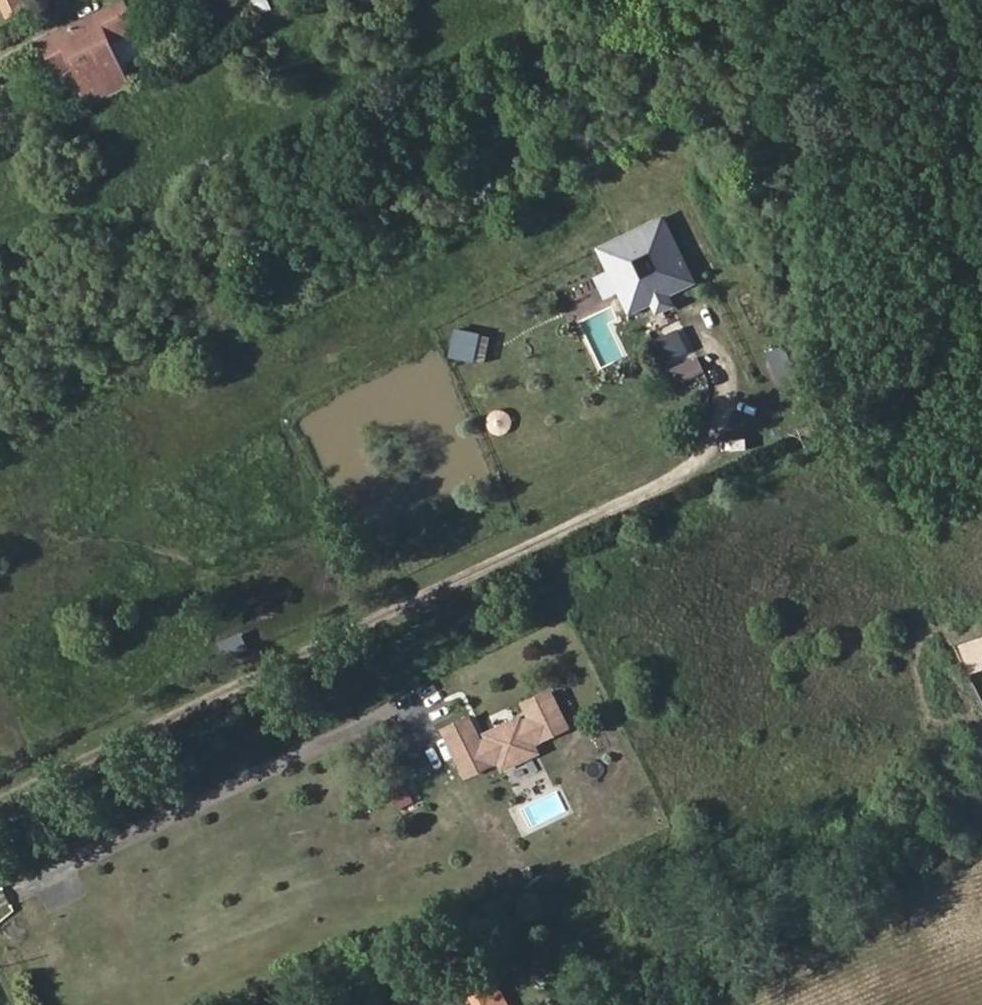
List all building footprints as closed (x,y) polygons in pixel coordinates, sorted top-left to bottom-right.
[(5,11),(24,3),(22,0),(0,0),(5,11)] [(258,13),(286,2),(285,0),(253,0),(258,13)] [(65,37),(90,91),(116,79),(100,44),(139,26),(130,6),(65,37)] [(77,96),(90,91),(65,37),(53,42),(77,96)] [(657,313),(676,305),(671,295),(698,283),(669,215),(598,245),(628,315),(654,305),(657,313)] [(487,365),(493,336),(457,327),(451,357),(487,365)] [(662,356),(688,350),(683,330),(657,336),(662,356)] [(678,387),(707,372),(698,353),(668,367),(678,387)] [(981,657),(981,641),(968,641),(967,656),(981,657)] [(469,721),(444,734),(466,779),(499,763),(503,772),(537,755),(533,747),(567,730),(550,695),(524,707),(531,722),(523,726),(521,721),(487,738),(489,742),(481,746),(469,721)] [(398,807),(416,800),(409,781),(391,788),(398,807)] [(519,1004),(538,1004),(531,992),(525,995),(522,991),(515,996),(519,1004)]
